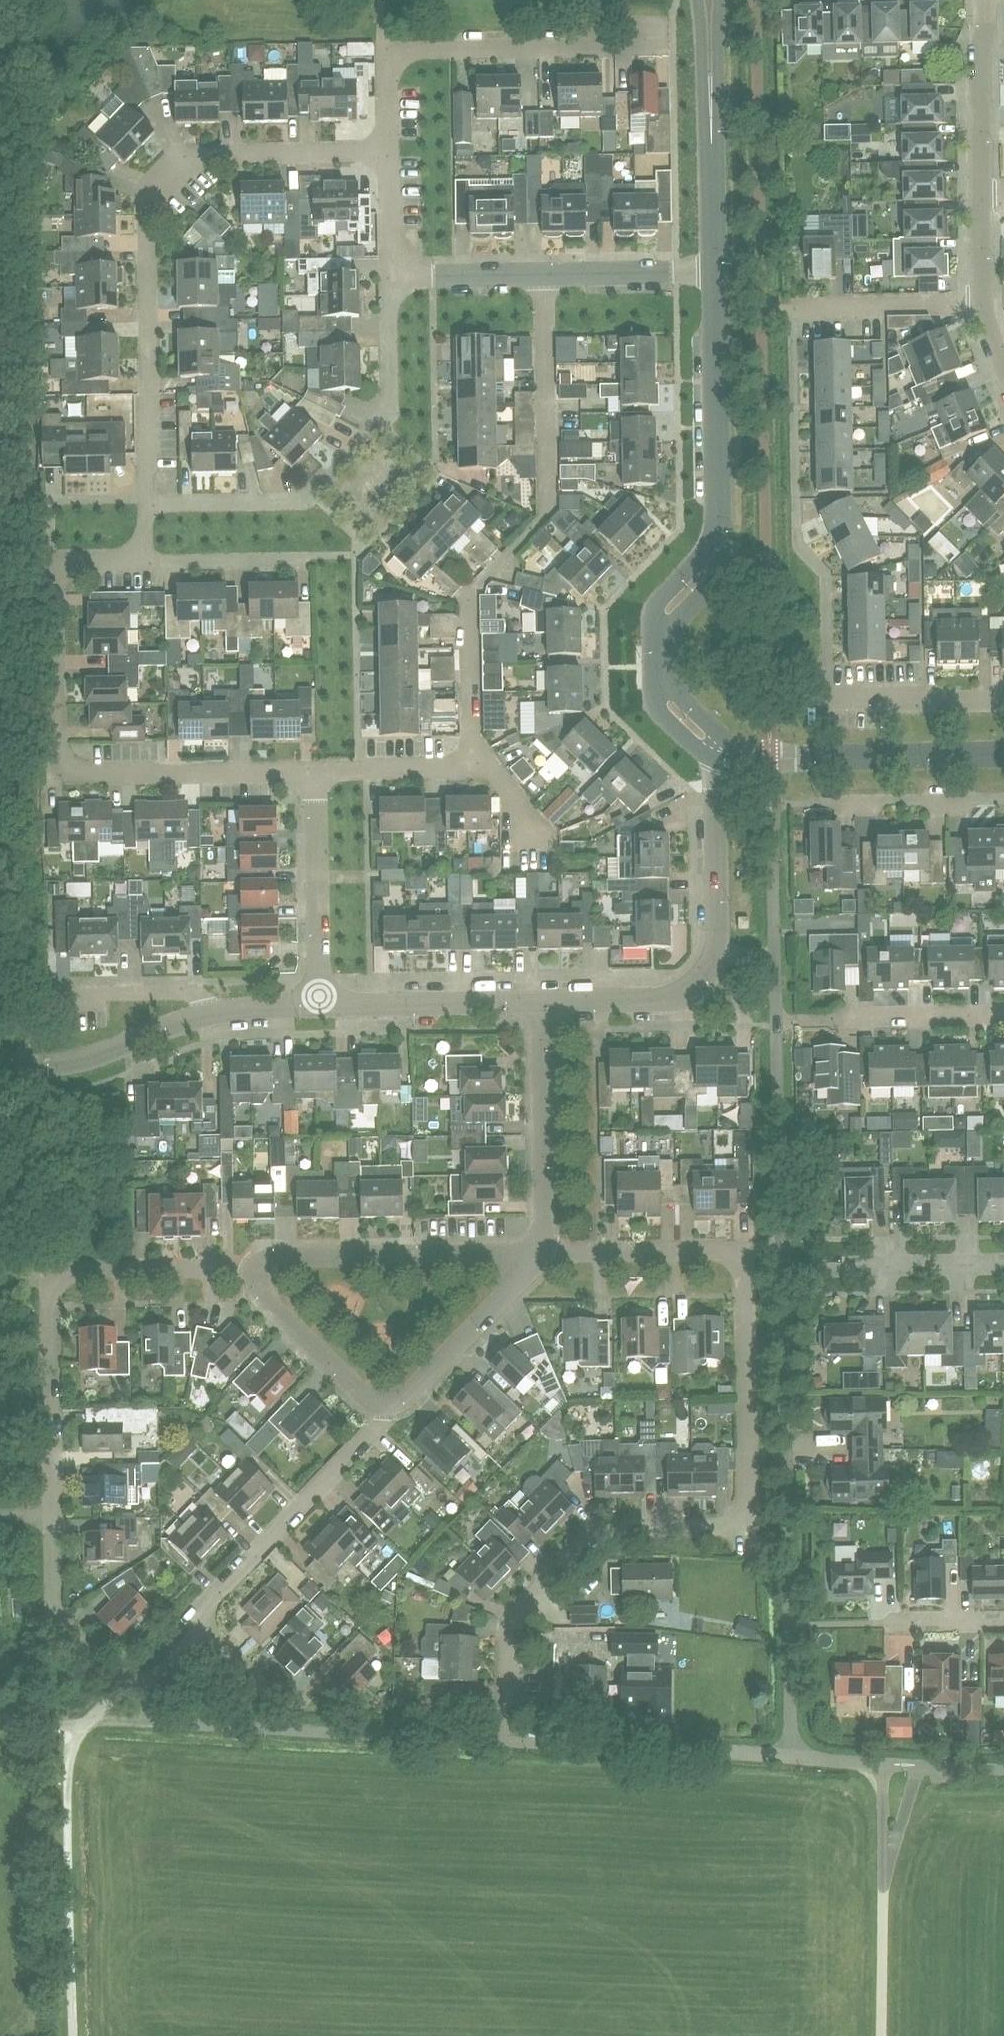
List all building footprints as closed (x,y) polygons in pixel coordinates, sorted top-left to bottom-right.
[(899,43),(911,42),(911,43),(937,42),(936,0),(927,0),(914,0),(915,5),(910,5),(911,12),(908,15),(898,15),(899,43)] [(860,16),(861,45),(861,44),(873,43),(873,44),(899,43),(898,15),(898,1),(876,2),(876,6),(872,6),(872,13),(869,16),(860,16)] [(821,18),(822,46),(822,45),(835,45),(861,45),(860,16),(859,2),(838,3),(838,8),(834,8),(834,14),(831,17),(821,18)] [(822,46),(821,18),(821,3),(799,4),(799,9),(795,9),(796,47),(789,47),(790,64),(797,64),(808,52),(808,46),(822,46)] [(133,89),(144,83),(128,48),(113,62),(120,67),(127,80),(114,93),(126,105),(111,121),(139,149),(155,133),(134,113),(142,104),(130,93),(133,89)] [(198,123),(197,83),(176,84),(176,66),(158,67),(150,48),(128,48),(144,83),(155,78),(162,78),(162,94),(175,94),(175,124),(198,123)] [(333,81),(334,121),(357,121),(357,97),(369,97),(368,64),(355,64),(355,81),(333,81)] [(231,65),(231,77),(231,94),(243,94),(243,122),(266,122),(265,70),(264,70),(265,82),(254,82),(254,72),(243,72),(243,65),(231,65)] [(265,70),(266,122),(288,122),(287,95),(299,95),(298,65),(286,65),(286,70),(282,69),(270,69),(265,70)] [(321,65),(298,65),(299,95),(299,118),(310,118),(310,121),(334,121),(333,81),(321,81),(321,65)] [(579,77),(580,117),(602,116),(602,76),(579,77)] [(670,154),(670,113),(658,113),(657,76),(631,76),(631,116),(645,116),(646,154),(670,154)] [(219,83),(197,83),(198,123),(220,123),(219,94),(231,94),(231,77),(219,77),(219,83)] [(580,117),(579,77),(557,77),(558,117),(580,117)] [(499,118),(498,78),(476,79),(477,119),(499,118)] [(498,78),(499,118),(521,118),(521,78),(498,78)] [(902,85),(902,98),(901,98),(902,124),(903,124),(930,124),(944,123),(944,102),(939,102),(939,97),(932,98),(929,95),(929,84),(902,85)] [(454,95),(454,108),(455,144),(471,144),(470,94),(454,95)] [(540,112),(540,138),(554,137),(553,111),(540,112)] [(540,138),(540,112),(526,112),(526,138),(540,138)] [(602,133),(616,132),(616,120),(602,120),(602,133)] [(139,149),(111,121),(95,136),(85,126),(75,136),(94,154),(103,144),(124,165),(139,149)] [(930,133),(930,124),(903,124),(903,137),(902,137),(903,163),(904,163),(931,162),(945,162),(945,140),(940,140),(940,136),(933,136),(930,133)] [(824,142),(850,142),(850,125),(824,126),(824,142)] [(48,151),(44,162),(59,168),(63,157),(48,151)] [(75,194),(75,215),(115,215),(115,212),(121,211),(121,197),(115,197),(115,192),(108,193),(107,178),(81,178),(86,166),(63,157),(59,168),(57,172),(67,176),(65,179),(66,194),(75,194)] [(932,201),(944,200),(946,200),(946,178),(941,178),(941,174),(934,174),(931,172),(931,162),(904,163),(882,164),(883,174),(888,179),(895,179),(899,182),(903,182),(904,201),(905,201),(932,201)] [(656,232),(658,232),(657,201),(671,201),(671,171),(656,172),(656,182),(635,182),(635,185),(636,232),(638,232),(638,234),(642,237),(652,237),(656,234),(656,232)] [(513,176),(513,180),(491,180),(492,234),(494,234),(494,237),(498,239),(508,239),(511,237),(511,234),(514,234),(513,204),(527,204),(527,175),(513,176)] [(558,238),(562,236),(562,233),(564,233),(563,185),(554,185),(549,190),(541,190),(541,175),(527,175),(527,204),(541,204),(542,233),(544,233),(544,236),(548,238),(558,238)] [(564,233),(565,233),(565,236),(570,238),(580,237),(584,235),(584,233),(586,233),(585,203),(601,203),(601,191),(601,178),(601,175),(585,175),(585,184),(563,185),(564,233)] [(613,186),(613,178),(601,178),(601,191),(601,203),(613,203),(614,232),(616,232),(616,235),(620,237),(630,237),(634,234),(634,232),(636,232),(635,185),(613,186)] [(470,235),(472,235),(472,237),(477,239),(486,239),(490,237),(490,234),(492,234),(491,180),(455,181),(455,205),(469,205),(470,235)] [(359,213),(358,197),(358,182),(335,183),(335,223),(348,223),(348,231),(358,231),(358,245),(371,245),(371,213),(359,213)] [(299,201),(300,213),(300,241),(318,241),(318,223),(335,223),(335,183),(313,183),(313,201),(299,201)] [(263,224),(263,184),(241,185),(241,225),(263,224)] [(285,184),(263,184),(263,224),(264,235),(285,234),(285,241),(300,241),(300,213),(286,213),(285,184)] [(932,201),(905,201),(905,213),(904,213),(905,238),(899,238),(899,240),(933,239),(947,238),(947,217),(942,217),(942,213),(935,213),(932,210),(932,201)] [(211,207),(200,219),(220,238),(231,227),(211,207)] [(62,251),(86,251),(86,237),(116,237),(115,215),(75,215),(76,237),(62,237),(62,251)] [(851,257),(852,257),(852,215),(802,216),(803,257),(807,257),(808,280),(836,279),(835,256),(838,253),(851,253),(851,257)] [(229,246),(220,238),(200,219),(183,236),(194,247),(203,238),(216,250),(228,250),(229,246)] [(933,239),(899,240),(893,240),(893,277),(889,277),(889,278),(948,277),(948,255),(943,255),(943,251),(936,251),(933,248),(933,239)] [(336,247),(337,259),(348,258),(348,247),(336,247)] [(76,275),(77,287),(117,287),(117,284),(123,283),(122,269),(116,269),(116,264),(86,265),(86,251),(62,251),(54,251),(54,266),(60,266),(60,275),(76,275)] [(215,257),(215,262),(178,263),(179,286),(217,285),(234,285),(234,256),(215,257)] [(308,296),(318,295),(359,295),(358,272),(327,273),(327,259),(298,260),(298,274),(308,274),(308,296)] [(217,285),(179,286),(179,308),(206,308),(206,320),(230,319),(230,297),(217,297),(217,285)] [(117,287),(77,287),(77,299),(65,300),(65,309),(61,309),(61,324),(87,323),(87,309),(117,309),(117,287)] [(298,317),(299,333),(328,332),(328,317),(359,317),(359,295),(318,295),(319,317),(298,317)] [(286,319),(286,306),(271,307),(271,319),(286,319)] [(887,317),(888,329),(917,329),(917,316),(887,317)] [(230,319),(206,320),(207,332),(179,332),(180,355),(218,354),(218,342),(238,342),(238,319),(230,320),(230,319)] [(77,337),(78,359),(118,359),(117,336),(88,337),(87,323),(61,324),(61,338),(77,337)] [(913,353),(918,364),(952,350),(944,330),(904,346),(908,355),(913,353)] [(319,348),(320,370),(360,369),(359,346),(328,347),(328,332),(299,333),(299,348),(319,348)] [(621,363),(654,363),(654,341),(621,341),(621,336),(608,336),(608,350),(621,350),(621,363)] [(454,346),(454,361),(504,360),(503,360),(503,354),(500,351),(494,351),(494,338),(458,339),(458,346),(454,346)] [(532,338),(520,338),(520,348),(514,348),(514,360),(532,360),(532,338)] [(883,343),(873,343),(873,358),(883,358),(883,343)] [(815,366),(850,365),(850,344),(814,344),(815,366)] [(911,390),(916,400),(941,390),(939,391),(934,380),(960,369),(952,350),(918,364),(909,368),(917,388),(911,390)] [(218,366),(218,354),(180,355),(180,378),(197,377),(197,393),(236,392),(235,366),(218,366)] [(118,359),(78,359),(78,372),(66,372),(66,381),(62,381),(63,396),(88,395),(88,381),(118,381),(118,359)] [(458,376),(458,383),(494,382),(504,382),(504,360),(454,361),(454,377),(458,376)] [(532,360),(514,360),(514,370),(532,370),(532,360)] [(608,384),(608,385),(654,384),(654,363),(621,363),(622,384),(608,384)] [(815,387),(850,386),(850,365),(815,366),(815,387)] [(360,369),(320,370),(320,392),(360,391),(360,369)] [(873,374),(873,386),(883,386),(883,374),(873,374)] [(458,383),(459,404),(505,403),(504,399),(500,395),(495,395),(494,382),(458,383)] [(608,398),(622,398),(622,413),(645,413),(645,406),(659,406),(658,384),(654,384),(608,385),(608,398)] [(560,400),(581,399),(587,399),(587,385),(559,385),(560,400)] [(816,408),(851,407),(850,386),(815,387),(816,408)] [(883,386),(873,386),(874,398),(884,398),(883,386)] [(308,389),(304,399),(336,416),(340,417),(346,407),(323,395),(322,397),(308,389)] [(943,425),(978,411),(969,391),(946,401),(941,390),(916,400),(916,402),(920,400),(928,419),(939,414),(943,425)] [(514,393),(515,403),(533,403),(532,393),(514,393)] [(278,424),(274,420),(307,452),(322,436),(302,417),(306,412),(314,420),(330,428),(336,416),(304,399),(294,409),(294,408),(278,424)] [(505,403),(459,404),(459,426),(495,425),(495,413),(502,413),(506,410),(506,403),(505,403)] [(533,403),(515,403),(515,414),(533,413),(533,403)] [(851,407),(816,408),(816,429),(851,428),(851,407)] [(179,412),(179,442),(192,441),(192,473),(214,473),(214,433),(192,433),(192,411),(179,412)] [(986,430),(978,411),(943,425),(944,425),(931,431),(943,460),(963,452),(959,442),(986,430)] [(66,476),(88,475),(87,423),(62,424),(61,415),(42,415),(43,455),(65,455),(65,462),(64,462),(64,465),(65,465),(66,476)] [(879,416),(879,428),(889,428),(889,416),(879,416)] [(265,427),(270,432),(263,440),(292,468),(307,452),(274,420),(273,419),(265,427)] [(609,443),(655,442),(655,420),(622,421),(623,442),(609,442),(609,443)] [(125,423),(87,423),(88,475),(110,475),(110,455),(126,455),(125,423)] [(459,426),(459,447),(495,447),(495,425),(459,426)] [(851,428),(816,429),(816,450),(852,449),(851,428)] [(889,428),(879,428),(879,440),(889,440),(889,428)] [(214,433),(214,473),(237,473),(236,433),(214,433)] [(582,433),(567,433),(567,442),(582,441),(582,433)] [(249,438),(257,472),(274,468),(264,449),(255,436),(249,438)] [(515,436),(515,446),(533,446),(533,436),(515,436)] [(623,464),(656,464),(656,456),(660,456),(660,444),(655,444),(655,442),(609,443),(610,454),(615,454),(616,464),(623,464)] [(564,460),(595,460),(595,444),(563,444),(564,460)] [(515,446),(495,447),(459,447),(460,470),(496,469),(510,458),(534,458),(533,446),(515,446)] [(852,449),(816,450),(817,471),(852,470),(852,449)] [(1003,467),(1003,461),(992,449),(971,470),(963,462),(948,476),(964,491),(973,482),(981,490),(1003,467)] [(875,458),(875,470),(885,470),(885,458),(875,458)] [(656,464),(623,464),(623,486),(656,485),(656,464)] [(586,480),(595,481),(595,466),(560,466),(560,480),(586,480)] [(987,530),(1003,513),(1003,503),(1000,500),(1003,496),(1003,467),(981,490),(964,507),(987,530)] [(852,470),(817,471),(817,492),(853,492),(852,470)] [(885,470),(875,470),(875,482),(885,482),(885,470)] [(467,506),(454,493),(439,509),(464,534),(472,542),(489,558),(498,550),(481,533),(478,536),(470,528),(478,520),(482,522),(487,522),(492,516),(492,511),(491,507),(478,494),(467,506)] [(614,517),(637,540),(652,524),(629,501),(632,498),(632,497),(623,495),(617,501),(613,497),(603,507),(614,517)] [(820,514),(829,533),(861,518),(851,499),(820,514)] [(901,513),(893,504),(886,511),(894,520),(901,513)] [(439,509),(424,524),(449,550),(464,534),(439,509)] [(901,513),(894,520),(903,528),(910,521),(901,513)] [(990,527),(999,536),(1003,531),(1003,513),(987,530),(990,527)] [(614,517),(598,533),(622,555),(637,540),(614,517)] [(829,533),(839,553),(870,537),(861,518),(829,533)] [(588,520),(582,526),(591,535),(596,529),(588,520)] [(409,540),(434,565),(449,550),(424,524),(409,540)] [(581,551),(573,558),(597,581),(612,566),(596,550),(601,545),(586,530),(581,535),(578,533),(571,541),(581,551)] [(870,537),(839,553),(848,572),(880,556),(870,537)] [(442,572),(434,565),(409,540),(393,556),(407,569),(405,571),(405,576),(411,581),(415,581),(417,579),(419,581),(428,571),(436,579),(442,572)] [(489,558),(472,542),(464,550),(481,567),(489,558)] [(909,561),(919,560),(918,545),(908,545),(909,561)] [(582,597),(597,581),(573,558),(564,568),(560,564),(547,577),(545,576),(545,579),(517,573),(514,586),(524,589),(556,596),(563,589),(567,592),(572,588),(582,597)] [(919,576),(919,560),(909,561),(909,576),(919,576)] [(451,564),(442,572),(459,589),(468,581),(451,564)] [(459,589),(442,572),(436,579),(434,581),(451,598),(459,589)] [(848,600),(884,599),(883,577),(848,578),(848,600)] [(203,587),(202,587),(202,621),(214,621),(214,632),(226,631),(226,653),(239,652),(238,638),(238,613),(226,614),(226,587),(223,587),(223,583),(203,583),(203,587)] [(274,620),(274,586),(250,587),(250,613),(238,613),(238,638),(262,638),(262,620),(274,620)] [(298,586),(274,586),(274,620),(286,619),(286,638),(311,637),(310,612),(298,612),(298,586)] [(202,621),(202,587),(178,588),(178,614),(166,615),(166,640),(190,639),(190,621),(202,621)] [(535,634),(548,634),(580,633),(580,611),(555,611),(556,596),(524,589),(520,606),(534,613),(535,634)] [(142,615),(142,593),(117,593),(117,606),(90,606),(90,630),(86,630),(128,630),(128,615),(142,615)] [(848,600),(849,621),(884,620),(884,599),(848,600)] [(430,618),(416,618),(416,605),(380,606),(380,628),(416,627),(430,627),(454,627),(454,615),(430,615),(430,618)] [(909,620),(919,620),(919,608),(909,608),(909,620)] [(849,621),(849,642),(884,641),(884,620),(849,621)] [(919,620),(909,620),(909,632),(920,632),(919,620)] [(957,621),(924,622),(925,644),(937,644),(937,666),(958,666),(957,647),(957,621)] [(957,621),(957,647),(958,666),(978,665),(977,643),(989,643),(990,652),(989,621),(957,621)] [(1003,670),(1003,630),(990,630),(990,621),(989,621),(990,652),(1002,652),(1003,670)] [(416,627),(380,628),(381,649),(417,649),(416,627)] [(454,627),(430,627),(430,639),(454,639),(454,627)] [(114,667),(139,667),(139,644),(125,645),(124,631),(128,630),(86,630),(87,655),(114,654),(114,667)] [(548,634),(548,655),(581,655),(580,633),(548,634)] [(849,642),(849,663),(893,663),(892,641),(884,641),(849,642)] [(417,649),(381,649),(381,671),(417,670),(417,649)] [(502,663),(502,650),(482,650),(482,663),(502,663)] [(910,650),(910,662),(920,662),(920,650),(910,650)] [(431,670),(455,670),(455,658),(431,658),(431,670)] [(482,663),(482,675),(502,675),(502,663),(482,663)] [(88,704),(130,704),(130,703),(126,703),(125,689),(139,689),(139,667),(114,667),(114,679),(87,680),(88,704)] [(549,691),(581,691),(581,669),(548,669),(549,691)] [(417,670),(381,671),(381,692),(417,692),(417,670)] [(455,670),(431,670),(431,682),(455,682),(455,670)] [(299,704),(276,704),(276,740),(300,740),(300,732),(312,732),(311,689),(299,689),(299,704)] [(214,705),(204,705),(204,741),(228,741),(228,715),(240,714),(239,690),(214,691),(214,705)] [(239,690),(240,714),(252,714),(252,740),(276,740),(276,704),(265,704),(264,690),(239,690)] [(180,741),(204,741),(204,705),(191,705),(191,694),(187,691),(168,691),(168,715),(180,715),(180,741)] [(581,691),(549,691),(549,702),(534,703),(534,737),(562,726),(563,725),(563,713),(582,713),(581,691)] [(431,692),(417,692),(381,692),(382,714),(418,713),(432,713),(431,701),(431,692)] [(432,713),(456,713),(455,701),(431,701),(432,713)] [(114,741),(119,741),(144,740),(144,718),(130,718),(130,704),(88,704),(88,705),(92,705),(92,729),(114,728),(114,741)] [(484,731),(505,730),(505,711),(483,711),(484,731)] [(382,714),(382,736),(418,736),(418,713),(382,714)] [(456,713),(432,713),(432,725),(456,725),(456,713)] [(569,768),(577,760),(578,760),(601,736),(585,721),(571,735),(562,726),(534,737),(534,738),(553,755),(554,754),(569,768)] [(520,732),(509,737),(513,745),(523,741),(520,732)] [(601,736),(578,760),(594,775),(616,752),(601,736)] [(523,758),(510,769),(522,783),(535,773),(523,758)] [(611,806),(618,799),(641,775),(625,760),(603,783),(599,778),(582,796),(594,807),(603,798),(611,806)] [(618,799),(634,814),(657,791),(641,775),(618,799)] [(468,799),(469,832),(491,831),(490,798),(468,799)] [(436,822),(436,847),(436,853),(447,852),(447,840),(458,840),(458,832),(469,832),(468,799),(446,799),(446,822),(436,822)] [(371,820),(372,842),(383,842),(383,848),(393,847),(393,833),(403,833),(402,800),(380,800),(380,820),(371,820)] [(402,800),(403,833),(414,832),(414,847),(436,847),(436,822),(425,823),(424,800),(402,800)] [(567,810),(557,800),(543,814),(553,824),(567,810)] [(85,805),(86,863),(100,863),(99,841),(111,841),(111,845),(124,845),(124,849),(124,837),(123,810),(111,810),(111,805),(101,805),(101,801),(86,801),(86,805),(85,805)] [(162,861),(161,804),(136,804),(137,836),(124,837),(124,849),(137,849),(137,840),(149,840),(149,862),(162,861)] [(200,848),(200,835),(188,836),(187,804),(161,804),(162,861),(176,861),(175,840),(187,840),(187,848),(200,848)] [(86,863),(85,805),(60,806),(60,820),(48,820),(48,848),(61,848),(61,842),(73,842),(73,863),(86,863)] [(241,846),(250,846),(250,835),(276,834),(276,810),(240,811),(241,824),(227,824),(227,847),(241,846)] [(619,836),(619,858),(668,857),(668,835),(658,835),(652,825),(651,810),(626,822),(623,815),(612,820),(620,836),(619,836)] [(838,851),(838,829),(838,825),(823,825),(823,822),(809,823),(809,832),(812,832),(812,840),(806,840),(807,857),(813,857),(813,868),(829,867),(830,890),(856,889),(856,850),(838,851)] [(995,877),(995,870),(994,832),(968,833),(969,857),(955,857),(955,885),(976,885),(983,878),(995,877)] [(994,832),(995,870),(1003,870),(1003,832),(994,832)] [(902,834),(903,872),(920,871),(920,884),(943,884),(943,857),(929,857),(928,833),(902,834)] [(903,872),(902,834),(876,834),(877,858),(863,858),(863,885),(886,885),(886,872),(903,872)] [(251,882),(251,871),(277,870),(276,846),(250,846),(241,846),(227,847),(228,883),(242,882),(251,882)] [(646,892),(645,880),(669,879),(668,857),(619,858),(619,879),(607,880),(607,892),(622,892),(646,892)] [(382,870),(382,882),(406,882),(406,870),(382,870)] [(277,906),(277,882),(251,882),(242,882),(242,896),(228,896),(229,919),(242,918),(251,918),(251,907),(277,906)] [(646,904),(646,892),(622,892),(622,904),(624,904),(624,913),(627,915),(636,915),(637,926),(669,925),(669,923),(674,921),(673,909),(669,906),(669,903),(646,904)] [(571,902),(572,916),(560,917),(560,949),(583,949),(583,944),(583,943),(582,924),(593,924),(593,893),(582,893),(582,902),(571,902)] [(165,907),(151,908),(150,904),(148,901),(146,897),(143,895),(129,896),(130,937),(142,936),(142,962),(158,962),(158,956),(166,956),(166,919),(165,907)] [(118,937),(130,937),(129,896),(114,896),(114,908),(108,908),(108,920),(93,920),(94,957),(102,957),(102,963),(118,963),(118,937)] [(549,898),(527,899),(527,927),(538,927),(538,950),(560,949),(560,917),(560,898),(549,898)] [(494,950),(517,950),(516,927),(527,927),(527,899),(493,899),(494,903),(494,918),(494,950)] [(70,958),(94,957),(93,920),(79,921),(79,901),(55,902),(56,932),(70,932),(70,958)] [(407,952),(406,919),(384,919),(384,902),(373,902),(374,930),(384,930),(385,952),(407,952)] [(473,904),(461,904),(461,928),(472,928),(472,951),(494,950),(494,918),(494,903),(473,904)] [(420,919),(406,919),(407,952),(414,952),(414,956),(428,956),(427,952),(428,951),(428,919),(428,904),(419,904),(420,919)] [(449,918),(428,919),(428,951),(451,951),(450,928),(461,928),(461,904),(449,904),(449,918)] [(166,919),(166,956),(190,955),(190,935),(202,935),(201,906),(180,907),(180,919),(166,919)] [(269,918),(251,918),(242,918),(243,932),(229,932),(229,955),(243,954),(243,958),(244,958),(270,958),(270,942),(278,942),(277,918),(269,918)] [(748,928),(748,918),(738,918),(738,928),(748,928)] [(836,920),(836,930),(859,930),(859,920),(836,920)] [(670,947),(669,925),(637,926),(637,937),(622,937),(623,948),(670,947)] [(593,927),(594,949),(611,948),(610,927),(593,927)] [(859,963),(858,935),(829,935),(829,953),(815,953),(816,991),(844,991),(843,971),(859,970),(859,963)] [(1003,988),(1003,937),(988,937),(988,948),(981,948),(981,981),(994,980),(994,988),(1003,988)] [(950,949),(951,989),(968,988),(968,981),(981,981),(981,948),(950,949)] [(890,950),(890,990),(908,990),(907,982),(921,982),(920,949),(890,950)] [(950,949),(920,949),(921,982),(934,981),(934,989),(951,989),(950,949)] [(864,963),(859,963),(859,970),(859,983),(873,983),(873,990),(890,990),(890,950),(864,950),(864,963)] [(685,1095),(685,1105),(697,1105),(697,1096),(706,1096),(706,1087),(717,1087),(716,1051),(715,1051),(713,1046),(701,1046),(699,1051),(696,1051),(696,1076),(685,1076),(685,1095)] [(718,1051),(716,1051),(717,1087),(728,1087),(728,1095),(732,1100),(747,1099),(747,1077),(738,1078),(737,1050),(733,1050),(732,1046),(720,1046),(718,1051)] [(995,1046),(995,1054),(982,1054),(983,1086),(1003,1086),(1003,1046),(995,1046)] [(858,1100),(857,1074),(857,1056),(843,1057),(843,1049),(838,1049),(836,1047),(829,1047),(828,1049),(816,1049),(817,1089),(830,1089),(830,1101),(858,1100)] [(935,1055),(922,1055),(922,1087),(928,1087),(929,1098),(953,1098),(952,1047),(935,1047),(935,1055)] [(977,1086),(983,1086),(982,1054),(969,1054),(969,1047),(952,1047),(953,1098),(977,1098),(977,1086)] [(892,1088),(891,1048),(874,1048),(874,1056),(860,1056),(860,1076),(866,1076),(866,1088),(892,1088)] [(922,1087),(922,1055),(909,1055),(908,1048),(891,1048),(892,1088),(922,1087)] [(379,1056),(377,1056),(376,1050),(362,1051),(362,1057),(358,1057),(359,1084),(348,1084),(348,1110),(363,1109),(363,1106),(380,1106),(380,1092),(379,1056)] [(685,1095),(685,1076),(673,1076),(673,1051),(652,1052),(653,1095),(664,1095),(685,1095)] [(251,1058),(252,1105),(263,1104),(269,1093),(273,1093),(273,1104),(284,1104),(284,1112),(284,1086),(273,1086),(272,1058),(269,1058),(267,1052),(257,1052),(255,1058),(251,1058)] [(333,1102),(333,1110),(348,1110),(348,1084),(337,1084),(336,1057),(334,1057),(334,1052),(319,1052),(320,1057),(315,1057),(316,1099),(322,1099),(328,1102),(333,1102)] [(599,1083),(599,1108),(611,1108),(611,1089),(631,1088),(630,1052),(610,1052),(610,1083),(599,1083)] [(652,1052),(630,1052),(631,1088),(644,1088),(644,1097),(653,1097),(653,1095),(652,1052)] [(401,1087),(400,1056),(379,1056),(380,1092),(401,1091),(401,1103),(412,1103),(412,1086),(401,1087)] [(462,1081),(462,1096),(504,1095),(500,1095),(500,1070),(462,1070),(462,1056),(446,1056),(446,1081),(462,1081)] [(316,1099),(315,1057),(294,1058),(295,1086),(284,1086),(284,1112),(298,1111),(298,1099),(316,1099)] [(234,1139),(233,1103),(252,1103),(252,1105),(251,1058),(230,1059),(231,1098),(220,1098),(221,1140),(234,1139)] [(201,1084),(175,1085),(176,1121),(192,1120),(192,1131),(216,1131),(216,1104),(202,1104),(201,1084)] [(176,1121),(175,1085),(149,1085),(150,1105),(136,1105),(136,1138),(160,1138),(160,1121),(176,1121)] [(462,1097),(466,1097),(466,1111),(450,1112),(451,1136),(479,1136),(479,1121),(504,1121),(504,1095),(462,1096),(462,1097)] [(752,1129),(752,1116),(740,1116),(738,1116),(739,1130),(752,1129)] [(654,1120),(641,1120),(642,1131),(654,1131),(654,1120)] [(698,1121),(685,1121),(686,1131),(698,1130),(698,1121)] [(950,1142),(955,1147),(965,1147),(965,1132),(950,1132),(950,1142)] [(968,1132),(968,1141),(981,1141),(981,1132),(968,1132)] [(463,1175),(463,1176),(505,1175),(505,1150),(480,1150),(479,1136),(451,1136),(451,1151),(467,1150),(467,1175),(463,1175)] [(727,1174),(714,1174),(715,1216),(732,1216),(734,1210),(737,1210),(736,1184),(749,1184),(748,1137),(739,1137),(739,1143),(735,1143),(736,1159),(726,1159),(727,1174)] [(221,1153),(221,1181),(233,1180),(233,1152),(221,1153)] [(338,1192),(349,1192),(349,1163),(348,1163),(348,1157),(346,1156),(338,1156),(334,1160),(334,1163),(334,1183),(324,1183),(324,1171),(317,1171),(318,1218),(339,1218),(338,1192)] [(638,1176),(639,1212),(645,1212),(645,1218),(647,1218),(647,1217),(661,1217),(660,1186),(673,1186),(672,1160),(659,1161),(657,1158),(641,1158),(639,1161),(638,1161),(638,1176)] [(693,1185),(694,1211),(696,1211),(698,1216),(715,1216),(714,1174),(703,1175),(703,1160),(680,1160),(681,1185),(693,1185)] [(604,1161),(605,1187),(617,1186),(618,1217),(632,1217),(632,1218),(633,1218),(633,1212),(639,1212),(638,1176),(638,1161),(604,1161)] [(381,1182),(381,1169),(360,1170),(360,1162),(349,1163),(349,1192),(360,1192),(361,1218),(382,1217),(381,1182)] [(381,1182),(382,1217),(403,1217),(402,1178),(413,1178),(413,1162),(401,1162),(401,1169),(395,1167),(388,1167),(382,1169),(381,1169),(381,1182)] [(253,1184),(254,1219),(275,1219),(274,1193),(286,1193),(285,1167),(270,1167),(271,1184),(253,1184)] [(285,1167),(286,1193),(296,1193),(297,1219),(318,1218),(317,1171),(300,1172),(300,1167),(285,1167)] [(929,1182),(930,1223),(955,1223),(954,1195),(966,1195),(966,1167),(944,1168),(944,1182),(929,1182)] [(966,1167),(966,1195),(978,1194),(979,1222),(1003,1222),(1003,1181),(988,1181),(988,1167),(966,1167)] [(845,1189),(841,1190),(841,1203),(846,1203),(846,1221),(852,1220),(853,1224),(866,1224),(866,1220),(872,1220),(872,1193),(884,1193),(884,1168),(851,1168),(852,1180),(845,1180),(845,1189)] [(892,1169),(893,1196),(904,1196),(905,1223),(930,1223),(929,1182),(914,1183),(913,1168),(892,1169)] [(448,1216),(477,1216),(477,1202),(502,1201),(502,1176),(505,1176),(505,1175),(463,1176),(451,1176),(451,1202),(448,1202),(448,1216)] [(203,1196),(177,1197),(178,1237),(205,1236),(204,1214),(217,1214),(216,1184),(203,1184),(203,1196)] [(254,1219),(253,1184),(232,1185),(233,1220),(254,1219)] [(178,1237),(177,1197),(151,1197),(151,1190),(137,1191),(137,1215),(151,1215),(151,1237),(178,1237)] [(985,1354),(1002,1354),(1001,1314),(975,1314),(975,1336),(963,1337),(963,1366),(985,1366),(985,1354)] [(907,1356),(924,1355),(924,1315),(897,1316),(897,1338),(885,1338),(885,1356),(885,1368),(907,1368),(907,1356)] [(941,1367),(963,1366),(963,1337),(951,1337),(950,1315),(924,1315),(924,1355),(941,1355),(941,1367)] [(885,1356),(885,1338),(884,1316),(849,1316),(849,1326),(825,1327),(825,1331),(822,1331),(819,1334),(819,1347),(822,1349),(826,1349),(826,1353),(863,1353),(863,1356),(885,1356)] [(707,1359),(721,1359),(721,1319),(688,1319),(688,1336),(685,1339),(674,1339),(674,1374),(696,1374),(696,1366),(705,1366),(707,1363),(707,1359)] [(670,1364),(670,1346),(658,1346),(658,1338),(658,1334),(653,1334),(653,1320),(626,1320),(626,1359),(641,1358),(641,1360),(652,1371),(658,1364),(670,1364)] [(581,1368),(610,1367),(609,1340),(599,1340),(596,1337),(595,1321),(565,1321),(565,1333),(561,1333),(558,1336),(558,1344),(561,1348),(565,1347),(566,1361),(578,1361),(578,1365),(581,1368)] [(195,1358),(191,1376),(206,1379),(210,1364),(216,1366),(225,1375),(253,1346),(233,1327),(221,1339),(212,1337),(214,1330),(197,1327),(190,1357),(195,1358)] [(164,1376),(185,1376),(185,1354),(173,1354),(172,1328),(144,1328),(145,1365),(159,1365),(164,1369),(164,1376)] [(97,1373),(100,1373),(100,1376),(130,1375),(129,1348),(118,1348),(115,1345),(115,1329),(82,1329),(83,1369),(97,1369),(97,1373)] [(526,1362),(509,1346),(490,1365),(515,1388),(526,1376),(550,1399),(561,1388),(546,1353),(526,1362)] [(243,1372),(233,1382),(248,1398),(250,1396),(257,1396),(268,1406),(293,1380),(273,1360),(252,1381),(243,1372)] [(522,1412),(503,1394),(494,1402),(473,1382),(453,1403),(483,1432),(496,1419),(506,1429),(522,1412)] [(287,1401),(268,1421),(289,1441),(293,1441),(296,1438),(305,1447),(332,1418),(310,1397),(299,1409),(294,1409),(287,1401)] [(853,1431),(853,1450),(881,1449),(880,1431),(885,1431),(885,1399),(831,1401),(831,1407),(829,1407),(829,1405),(827,1405),(828,1408),(826,1412),(825,1415),(825,1419),(826,1422),(828,1425),(828,1429),(829,1429),(829,1426),(831,1426),(832,1433),(845,1432),(849,1428),(853,1431)] [(146,1408),(108,1409),(108,1423),(83,1424),(84,1451),(122,1451),(122,1433),(147,1432),(146,1408)] [(1003,1437),(1003,1412),(994,1411),(994,1437),(1003,1437)] [(479,1464),(488,1455),(468,1435),(460,1444),(436,1421),(415,1442),(448,1474),(468,1453),(479,1464)] [(619,1441),(620,1496),(644,1496),(644,1468),(656,1468),(655,1444),(655,1422),(639,1422),(640,1440),(636,1444),(620,1444),(620,1441),(619,1441)] [(575,1472),(595,1471),(596,1497),(620,1496),(619,1441),(603,1442),(603,1457),(583,1457),(580,1445),(568,1446),(575,1472)] [(655,1444),(656,1468),(656,1474),(668,1473),(668,1495),(692,1495),(691,1455),(677,1455),(677,1444),(655,1444)] [(691,1455),(692,1495),(717,1495),(716,1488),(716,1471),(728,1471),(728,1470),(736,1470),(735,1448),(728,1448),(716,1449),(711,1444),(695,1444),(691,1449),(691,1455)] [(245,1460),(230,1476),(258,1503),(267,1494),(268,1495),(275,1489),(263,1478),(271,1470),(249,1449),(241,1457),(245,1460)] [(881,1467),(881,1449),(853,1450),(854,1469),(850,1473),(846,1468),(833,1469),(833,1475),(831,1475),(831,1473),(829,1473),(829,1476),(827,1479),(827,1483),(827,1486),(827,1490),(830,1493),(830,1497),(831,1497),(831,1494),(833,1494),(833,1500),(887,1499),(886,1467),(881,1467)] [(374,1475),(401,1501),(408,1507),(422,1493),(425,1495),(435,1485),(417,1467),(407,1477),(389,1460),(374,1475)] [(142,1487),(142,1464),(110,1464),(110,1478),(84,1479),(85,1505),(138,1504),(138,1487),(142,1487)] [(555,1491),(564,1483),(554,1473),(546,1481),(538,1475),(532,1476),(527,1480),(524,1484),(524,1491),(530,1497),(528,1498),(557,1526),(574,1509),(562,1497),(555,1491)] [(401,1501),(374,1475),(359,1490),(377,1507),(368,1518),(386,1535),(396,1525),(387,1516),(401,1501)] [(203,1496),(225,1517),(232,1509),(244,1520),(250,1514),(249,1513),(258,1503),(230,1476),(215,1492),(211,1488),(203,1496)] [(199,1508),(184,1523),(212,1551),(221,1541),(222,1543),(229,1536),(217,1525),(225,1517),(203,1496),(195,1504),(199,1508)] [(557,1526),(528,1498),(518,1509),(510,1500),(493,1517),(523,1546),(532,1536),(540,1544),(557,1526)] [(329,1525),(320,1534),(348,1561),(355,1568),(379,1543),(354,1519),(346,1528),(334,1517),(327,1523),(329,1525)] [(137,1518),(116,1518),(116,1532),(85,1533),(86,1564),(98,1564),(98,1562),(126,1561),(126,1546),(138,1546),(137,1518)] [(474,1555),(503,1582),(519,1565),(503,1549),(512,1541),(490,1520),(475,1536),(484,1544),(474,1555)] [(162,1548),(179,1564),(187,1556),(198,1568),(205,1561),(203,1560),(212,1551),(184,1523),(169,1539),(161,1539),(162,1548)] [(333,1577),(348,1561),(320,1534),(311,1543),(310,1542),(303,1548),(315,1560),(307,1568),(328,1589),(337,1580),(333,1577)] [(931,1560),(916,1560),(916,1599),(944,1599),(944,1564),(957,1564),(956,1540),(942,1540),(942,1549),(931,1550),(931,1560)] [(284,1551),(276,1560),(322,1601),(331,1591),(284,1551)] [(832,1571),(829,1574),(829,1585),(833,1588),(833,1594),(835,1594),(835,1597),(847,1596),(847,1594),(872,1593),(872,1579),(892,1578),(891,1554),(858,1555),(858,1564),(832,1565),(832,1571)] [(469,1584),(474,1588),(486,1600),(503,1582),(474,1555),(447,1583),(438,1579),(433,1590),(459,1601),(465,1604),(469,1592),(464,1590),(469,1584)] [(961,1581),(973,1580),(973,1598),(1003,1598),(1003,1568),(973,1569),(973,1556),(960,1556),(961,1581)] [(624,1599),(671,1598),(670,1565),(623,1566),(623,1569),(611,1570),(612,1594),(624,1594),(624,1599)] [(132,1568),(108,1584),(117,1597),(99,1615),(119,1635),(147,1606),(136,1595),(144,1586),(132,1568)] [(300,1602),(284,1586),(287,1583),(279,1574),(266,1586),(265,1586),(266,1587),(244,1610),(244,1609),(243,1610),(251,1618),(244,1625),(249,1629),(248,1631),(261,1643),(300,1602)] [(384,1601),(396,1601),(397,1593),(385,1593),(384,1601)] [(471,1606),(465,1604),(459,1601),(451,1620),(467,1621),(471,1606)] [(294,1676),(323,1647),(310,1635),(322,1623),(305,1607),(284,1629),(294,1639),(275,1658),(294,1676)] [(571,1624),(597,1623),(597,1607),(571,1608),(571,1624)] [(441,1659),(481,1660),(481,1653),(478,1649),(478,1638),(451,1637),(452,1625),(426,1624),(426,1637),(422,1641),(422,1654),(425,1658),(441,1659)] [(376,1674),(367,1665),(378,1654),(378,1651),(360,1633),(340,1655),(348,1663),(330,1682),(350,1701),(376,1674)] [(611,1633),(611,1655),(628,1655),(627,1668),(622,1668),(622,1686),(622,1710),(643,1711),(643,1718),(670,1719),(670,1669),(655,1669),(655,1656),(658,1656),(658,1634),(611,1633)] [(991,1696),(1003,1696),(1003,1656),(991,1656),(991,1696)] [(925,1657),(925,1701),(958,1702),(959,1658),(925,1657)] [(481,1660),(441,1659),(425,1658),(422,1661),(421,1676),(425,1680),(424,1692),(449,1693),(450,1681),(476,1682),(477,1671),(481,1667),(481,1660)] [(836,1666),(836,1694),(878,1695),(878,1712),(902,1712),(902,1686),(884,1686),(884,1664),(861,1663),(861,1667),(836,1666)] [(573,1666),(572,1686),(571,1717),(605,1718),(606,1667),(573,1666)] [(963,1718),(967,1718),(979,1718),(979,1691),(963,1690),(963,1718)] [(967,1727),(979,1727),(979,1718),(967,1718),(967,1727)] [(899,1719),(899,1739),(912,1739),(912,1719),(899,1719)]
